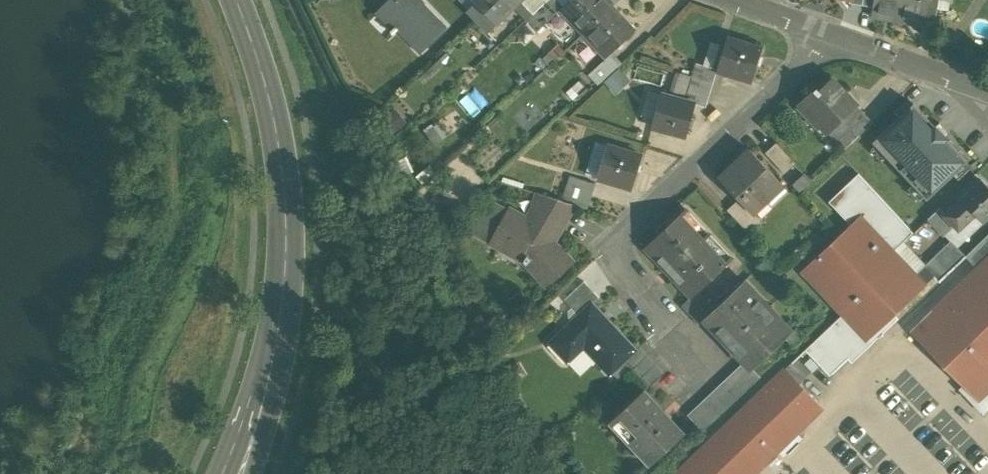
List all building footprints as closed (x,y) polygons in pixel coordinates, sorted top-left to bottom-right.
[(378,10),(394,27),(390,31),(393,33),(398,29),(420,51),(445,28),(419,0),(388,0),(378,10)] [(495,24),(519,0),(472,0),(495,24)] [(525,6),(533,14),(536,10),(547,0),(519,0),(525,6)] [(536,10),(547,21),(560,8),(562,6),(556,0),(547,0),(536,10)] [(560,8),(568,16),(569,15),(585,31),(611,6),(605,0),(569,0),(562,6),(560,8)] [(898,19),(923,23),(923,22),(927,0),(901,0),(898,19)] [(923,22),(935,24),(939,0),(927,0),(923,22)] [(525,6),(519,12),(526,20),(533,14),(525,6)] [(611,6),(585,31),(600,47),(598,49),(605,56),(606,57),(611,52),(634,31),(611,6)] [(526,20),(525,21),(536,32),(547,21),(536,10),(533,14),(526,20)] [(761,48),(726,38),(717,70),(717,71),(752,81),(761,48)] [(605,56),(603,62),(602,62),(588,75),(598,84),(621,63),(611,52),(606,57),(605,56)] [(717,70),(695,63),(691,77),(713,84),(717,71),(717,70)] [(691,77),(679,73),(671,96),(695,103),(694,105),(705,109),(713,84),(691,77)] [(855,105),(831,79),(818,92),(815,89),(799,104),(826,133),(855,105)] [(671,96),(661,93),(650,127),(684,137),(694,105),(695,103),(671,96)] [(873,142),(929,200),(969,161),(913,104),(873,142)] [(855,105),(826,133),(843,150),(873,122),(855,105)] [(795,163),(776,143),(765,153),(784,173),(795,163)] [(642,155),(607,145),(597,178),(632,188),(642,155)] [(782,186),(749,150),(748,150),(748,151),(720,177),(719,178),(739,200),(752,214),(753,212),(782,186)] [(913,233),(858,174),(829,202),(850,225),(860,216),(893,252),(902,243),(913,233)] [(596,184),(570,176),(562,201),(565,202),(588,209),(596,184)] [(960,200),(983,222),(983,223),(987,218),(987,187),(981,180),(960,200)] [(562,201),(538,193),(533,209),(543,212),(557,215),(565,202),(562,201)] [(490,200),(476,213),(465,232),(488,245),(493,236),(492,236),(507,210),(490,200)] [(752,214),(739,200),(727,210),(747,231),(760,219),(753,212),(752,214)] [(973,214),(960,200),(944,215),(954,226),(957,229),(973,214)] [(954,226),(944,215),(939,208),(928,219),(945,236),(954,226)] [(543,212),(534,225),(507,210),(492,236),(493,236),(522,253),(525,257),(521,264),(523,266),(526,264),(549,286),(573,264),(553,242),(561,227),(553,222),(557,215),(543,212)] [(727,263),(681,214),(646,248),(690,296),(691,297),(698,291),(727,263)] [(973,214),(957,229),(954,226),(945,236),(950,241),(951,241),(957,247),(983,222),(973,214)] [(893,252),(860,216),(850,225),(802,271),(843,314),(858,330),(884,306),(893,315),(925,285),(893,252)] [(967,257),(977,268),(911,332),(978,400),(987,390),(987,237),(967,257)] [(950,241),(933,257),(949,273),(966,257),(957,247),(951,241),(950,241)] [(924,267),(902,243),(893,252),(925,285),(934,277),(924,267)] [(949,273),(933,257),(924,267),(934,277),(939,282),(949,273)] [(583,280),(563,299),(577,314),(590,301),(592,303),(598,297),(583,280)] [(786,336),(738,286),(714,308),(703,319),(743,362),(750,369),(751,368),(786,336)] [(698,291),(691,297),(690,296),(681,305),(690,315),(706,299),(698,291)] [(706,299),(690,315),(699,324),(703,319),(714,308),(706,299)] [(592,303),(590,301),(577,314),(548,341),(564,359),(581,344),(609,374),(623,362),(635,349),(592,303)] [(843,314),(805,350),(829,376),(860,347),(851,338),(858,330),(843,314)] [(635,349),(623,362),(631,371),(647,355),(639,346),(635,349)] [(647,355),(631,371),(647,388),(663,373),(647,355)] [(743,362),(713,391),(728,407),(760,377),(751,368),(750,369),(743,362)] [(801,428),(799,425),(819,405),(798,383),(804,378),(791,365),(678,473),(754,473),(801,428)] [(643,390),(609,422),(650,465),(664,451),(662,449),(680,433),(661,413),(663,411),(643,390)] [(713,391),(687,415),(703,431),(728,407),(713,391)]
